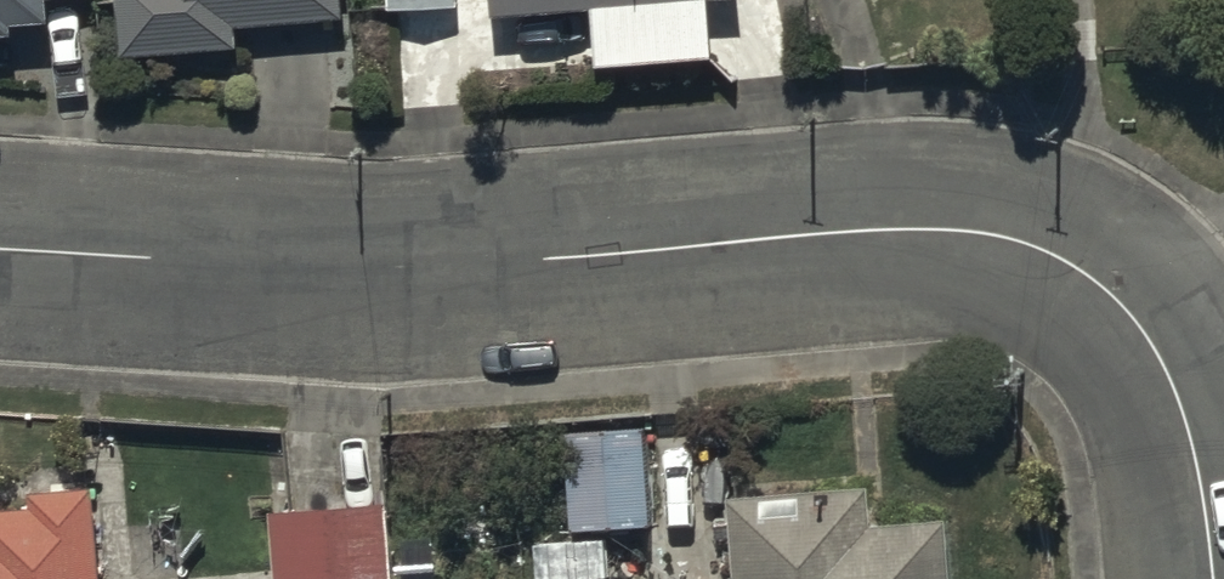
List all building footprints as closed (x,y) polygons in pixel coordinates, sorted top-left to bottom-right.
[(14,33),(13,20),(53,18),(52,0),(0,0),(0,34),(14,33)] [(123,56),(239,47),(238,27),(343,19),(342,0),(119,0),(123,56)] [(390,12),(459,11),(458,0),(390,0),(390,12)] [(497,20),(565,14),(569,54),(599,51),(601,67),(715,57),(709,0),(495,0),(497,20)] [(648,423),(568,427),(573,529),(653,525),(648,423)] [(729,490),(735,578),(953,578),(948,514),(873,519),(870,480),(729,490)] [(97,486),(30,489),(31,503),(0,504),(0,578),(102,578),(97,486)] [(388,502),(268,509),(272,578),(392,578),(388,502)]
